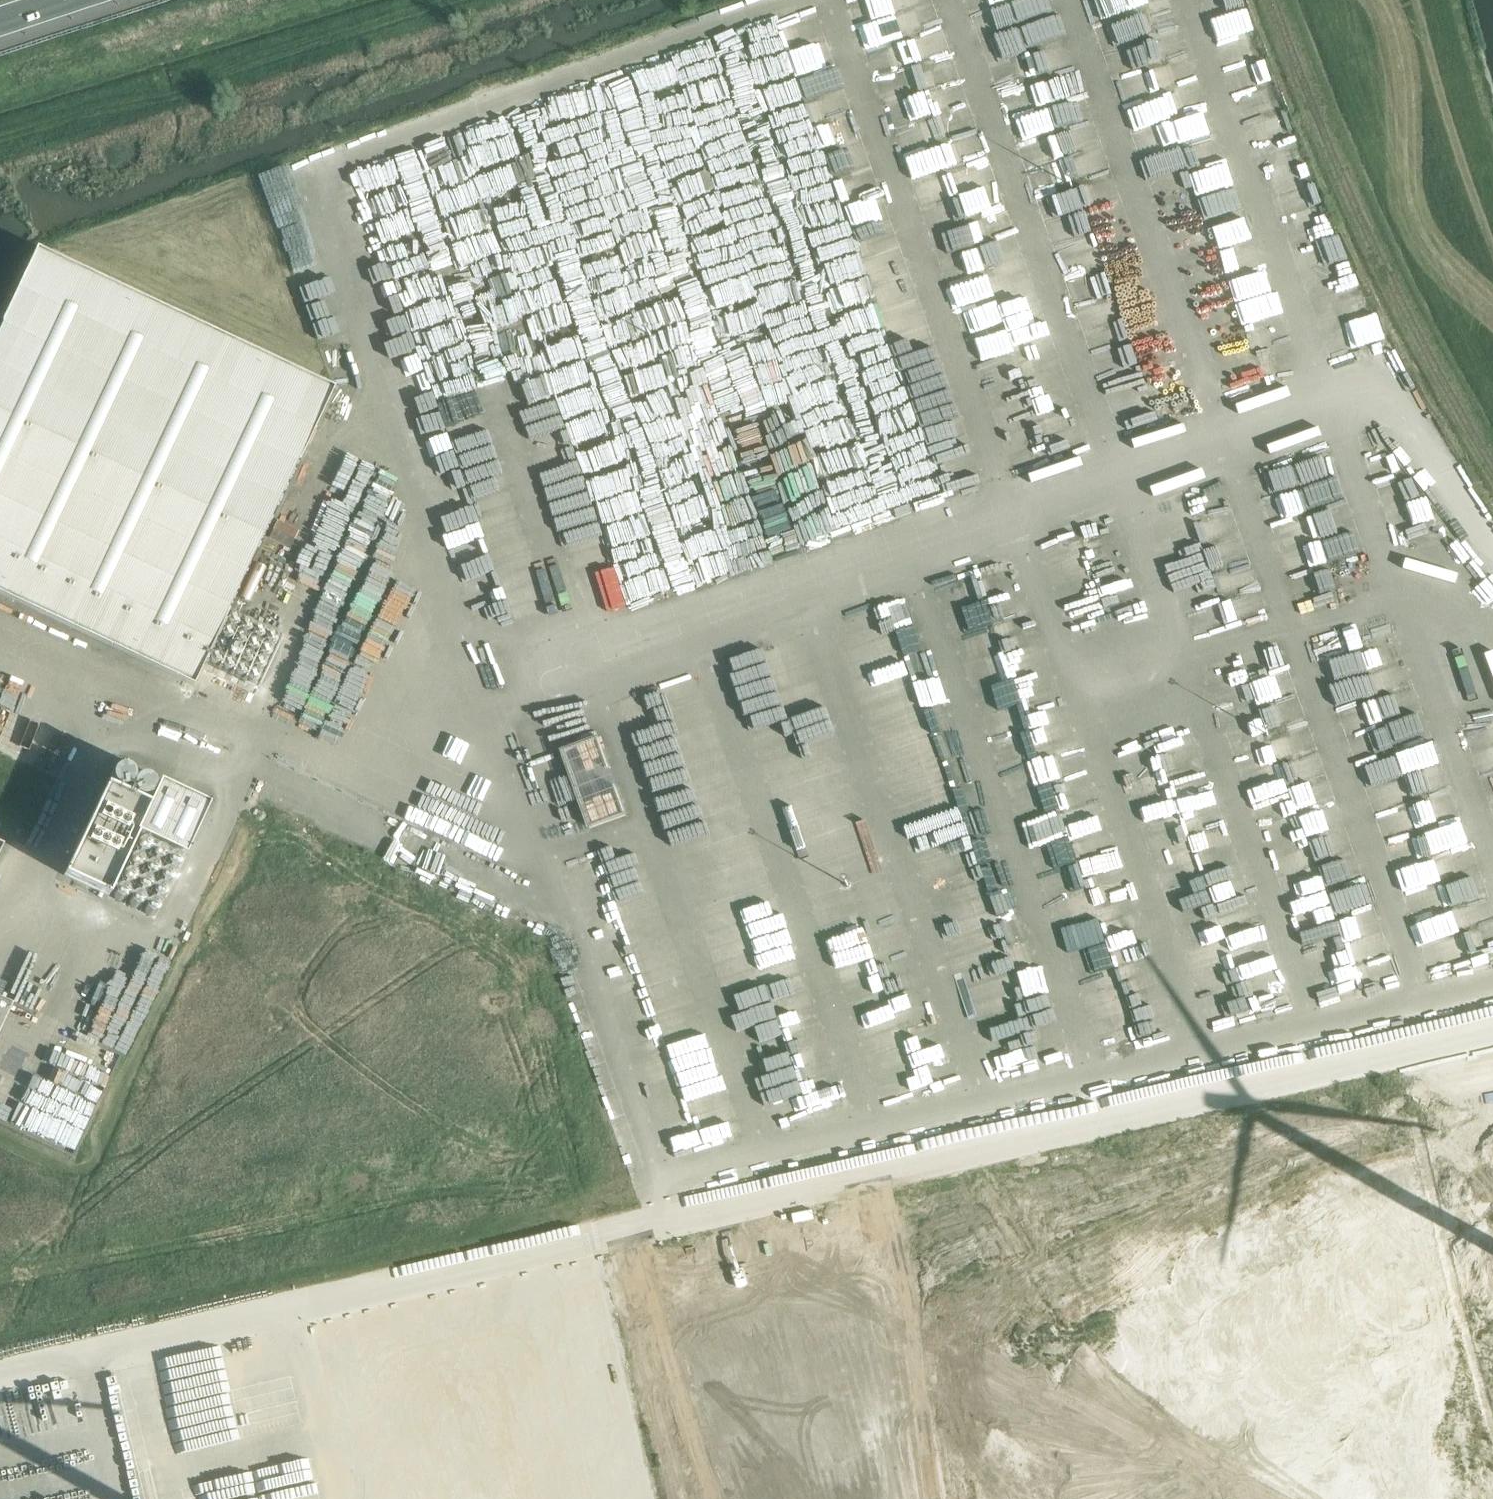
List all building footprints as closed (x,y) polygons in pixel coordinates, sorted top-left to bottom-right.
[(193,684),(333,388),(37,248),(0,326),(0,593),(193,684)] [(149,804),(107,784),(64,875),(109,896),(138,834),(184,856),(208,805),(159,782),(149,804)]
